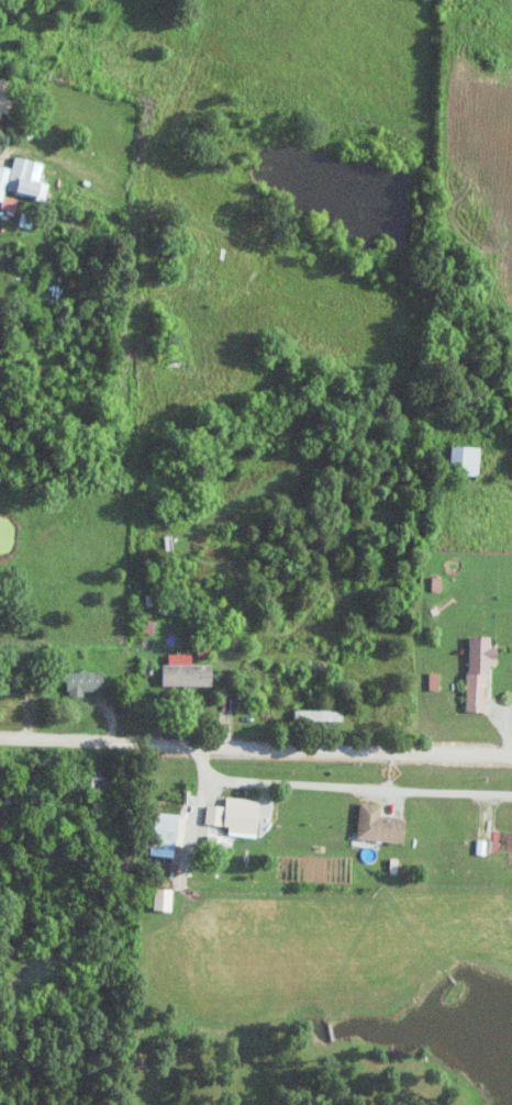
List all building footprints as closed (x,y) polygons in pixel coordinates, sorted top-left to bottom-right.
[(0,77),(0,134),(1,135),(20,85),(0,77)] [(51,184),(42,182),(46,163),(16,157),(14,170),(0,167),(0,200),(6,201),(8,194),(47,202),(51,184)] [(481,474),(481,445),(453,445),(453,474),(481,474)] [(491,664),(499,665),(499,646),(494,646),(495,635),(470,635),(469,711),(490,712),(491,664)] [(214,663),(164,663),(164,684),(214,684),(214,663)] [(68,671),(68,696),(86,696),(86,691),(105,691),(105,671),(68,671)] [(344,709),(296,709),(296,720),(344,721),(344,709)] [(84,793),(114,793),(114,766),(84,766),(84,793)] [(360,838),(407,841),(409,817),(383,816),(384,803),(362,802),(360,838)] [(207,823),(230,825),(229,834),(260,836),(262,808),(227,805),(209,804),(207,823)] [(181,813),(156,812),(156,842),(181,843),(181,813)]
